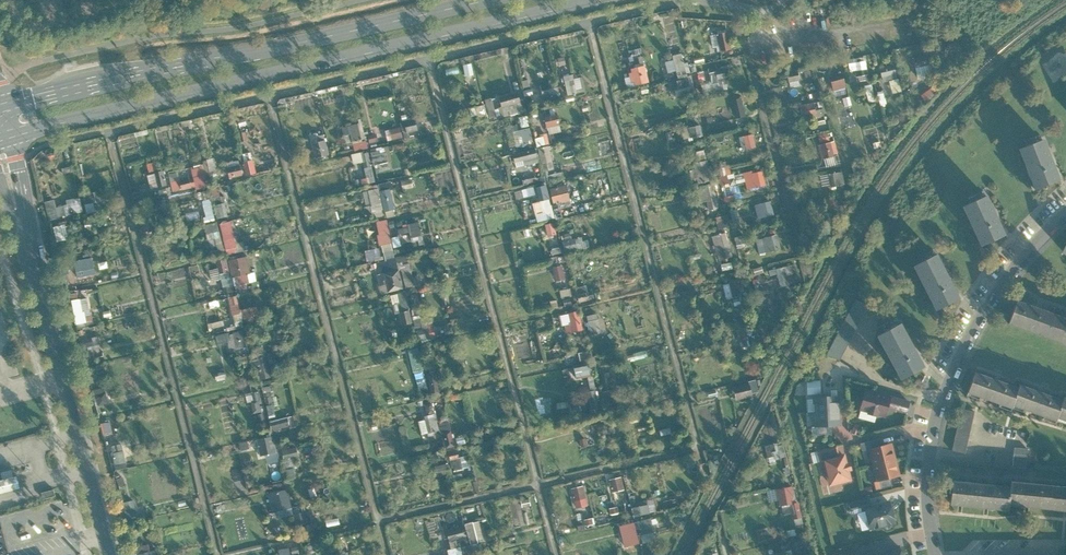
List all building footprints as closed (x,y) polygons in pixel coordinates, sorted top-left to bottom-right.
[(717,36),(720,52),(729,50),(726,34),(717,36)] [(678,95),(693,91),(683,52),(673,54),(674,59),(666,61),(669,72),(677,70),(679,78),(669,80),(672,90),(676,89),(678,95)] [(928,52),(914,55),(919,76),(933,73),(928,52)] [(868,60),(850,62),(851,77),(870,75),(868,60)] [(884,81),(892,80),(893,92),(900,92),(898,65),(883,66),(884,81)] [(635,86),(648,83),(644,67),(630,70),(631,73),(628,74),(631,84),(634,83),(635,86)] [(726,67),(710,71),(713,84),(729,80),(726,67)] [(844,71),(831,75),(835,90),(849,86),(844,71)] [(791,85),(802,85),(801,72),(791,72),(791,85)] [(586,91),(584,76),(576,77),(575,73),(565,75),(568,93),(586,91)] [(557,80),(541,84),(545,98),(561,93),(557,80)] [(523,95),(509,99),(508,93),(486,99),(491,119),(527,110),(523,95)] [(737,117),(747,115),(743,96),(733,99),(737,117)] [(801,104),(804,118),(818,115),(816,101),(801,104)] [(479,114),(480,119),(488,118),(486,104),(471,106),(472,115),(479,114)] [(547,115),(548,133),(562,132),(561,114),(547,115)] [(407,137),(420,135),(417,118),(404,120),(407,137)] [(344,125),(345,140),(362,139),(361,124),(344,125)] [(690,126),(691,135),(704,134),(703,125),(690,126)] [(390,140),(404,136),(401,126),(387,130),(390,140)] [(531,127),(515,130),(518,144),(534,141),(531,127)] [(819,144),(823,159),(826,158),(828,166),(839,164),(836,154),(839,153),(834,131),(819,134),(822,143),(819,144)] [(752,133),(745,136),(748,145),(756,141),(752,133)] [(548,134),(541,135),(543,144),(550,143),(548,134)] [(1041,138),(1018,147),(1035,188),(1058,179),(1041,138)] [(328,139),(313,143),(318,158),(332,155),(328,139)] [(382,169),(391,168),(387,145),(372,148),(375,164),(381,163),(382,169)] [(552,146),(541,147),(543,169),(553,169),(552,146)] [(376,181),(370,150),(353,153),(355,163),(365,161),(369,182),(376,181)] [(515,154),(516,166),(541,163),(539,151),(515,154)] [(170,173),(174,191),(197,186),(197,188),(210,186),(207,174),(218,172),(215,157),(202,160),(203,165),(192,167),(194,176),(180,179),(179,171),(170,173)] [(244,161),(247,174),(258,171),(254,158),(244,161)] [(228,161),(231,178),(244,176),(241,160),(228,161)] [(710,181),(709,160),(697,161),(698,181),(710,181)] [(148,163),(150,171),(158,169),(156,161),(148,163)] [(754,188),(768,183),(762,168),(748,174),(754,188)] [(152,189),(169,186),(166,170),(149,173),(152,189)] [(844,171),(821,174),(823,186),(846,183),(844,171)] [(378,214),(397,209),(390,181),(375,184),(375,188),(362,191),(368,214),(377,212),(378,214)] [(539,221),(555,217),(548,183),(537,186),(540,201),(535,202),(539,221)] [(710,210),(719,208),(715,183),(699,185),(702,201),(708,200),(710,210)] [(554,202),(571,200),(569,184),(552,186),(554,202)] [(220,187),(212,189),(215,203),(223,202),(220,187)] [(517,189),(517,197),(536,196),(535,187),(517,189)] [(87,212),(105,210),(103,190),(85,192),(87,212)] [(984,194),(962,205),(981,245),(1003,234),(984,194)] [(49,218),(85,212),(82,196),(67,198),(68,204),(58,205),(57,198),(47,200),(49,218)] [(756,204),(760,219),(777,214),(772,200),(756,204)] [(227,202),(215,204),(218,218),(229,215),(227,202)] [(381,293),(415,287),(409,254),(395,256),(389,218),(377,220),(384,260),(375,261),(381,293)] [(221,222),(228,254),(239,252),(232,220),(221,222)] [(81,236),(79,223),(69,224),(68,221),(55,224),(58,240),(81,236)] [(219,221),(205,224),(209,239),(216,237),(220,252),(226,250),(219,221)] [(550,235),(558,233),(555,221),(547,223),(550,235)] [(399,226),(400,233),(411,231),(412,237),(423,235),(421,222),(399,226)] [(729,232),(714,235),(719,259),(734,257),(729,232)] [(591,246),(588,233),(563,238),(566,251),(591,246)] [(757,239),(761,253),(783,247),(779,233),(757,239)] [(367,259),(382,257),(381,247),(366,249),(367,259)] [(958,297),(936,254),(914,265),(935,308),(958,297)] [(78,277),(97,273),(94,255),(75,259),(78,277)] [(248,255),(217,261),(218,267),(210,269),(213,280),(223,278),(225,293),(237,291),(236,285),(253,282),(248,255)] [(564,264),(555,265),(557,279),(566,278),(564,264)] [(788,266),(771,269),(772,274),(779,273),(782,286),(791,284),(788,266)] [(725,283),(728,299),(739,296),(736,281),(725,283)] [(577,286),(580,301),(591,299),(588,284),(577,286)] [(403,325),(415,322),(407,291),(392,294),(396,314),(400,313),(403,325)] [(233,314),(242,313),(239,295),(230,296),(233,314)] [(92,320),(87,297),(73,300),(78,323),(92,320)] [(867,305),(855,299),(827,354),(839,360),(867,305)] [(1016,299),(1006,323),(1045,338),(1054,313),(1016,299)] [(572,332),(584,329),(580,309),(561,314),(563,325),(571,323),(572,332)] [(599,312),(588,314),(592,334),(603,331),(599,312)] [(1054,313),(1045,338),(1065,345),(1065,318),(1054,313)] [(429,326),(424,328),(422,322),(416,324),(420,340),(432,337),(429,326)] [(922,366),(900,324),(877,336),(899,378),(922,366)] [(231,349),(248,346),(246,329),(217,334),(219,343),(230,341),(231,349)] [(93,336),(83,337),(84,347),(94,346),(93,336)] [(419,347),(409,349),(420,388),(429,386),(419,347)] [(270,356),(254,358),(256,378),(272,377),(270,356)] [(576,366),(577,377),(594,375),(592,364),(576,366)] [(974,371),(966,393),(1010,409),(1011,406),(1018,388),(974,371)] [(758,379),(735,385),(739,399),(755,394),(755,392),(761,391),(758,379)] [(809,393),(823,392),(822,379),(808,380),(809,393)] [(269,417),(277,416),(274,397),(272,384),(264,386),(269,417)] [(1018,388),(1011,406),(1055,422),(1056,418),(1062,400),(1019,385),(1018,388)] [(111,405),(107,386),(95,389),(99,408),(111,405)] [(814,398),(806,398),(807,411),(815,411),(838,410),(837,395),(837,389),(830,389),(831,396),(814,397),(814,398)] [(249,392),(253,413),(265,410),(261,390),(249,392)] [(865,390),(860,409),(868,411),(868,413),(876,415),(877,413),(885,415),(888,406),(890,397),(865,390)] [(890,397),(888,406),(907,412),(909,402),(890,397)] [(1056,418),(1065,422),(1065,398),(1063,397),(1062,400),(1056,418)] [(951,450),(965,453),(974,411),(961,408),(951,450)] [(459,456),(451,418),(439,421),(436,410),(430,412),(431,416),(419,419),(423,434),(443,429),(452,470),(470,466),(467,454),(459,456)] [(838,410),(815,411),(815,412),(816,425),(816,426),(818,426),(831,425),(839,424),(838,410)] [(295,414),(271,419),(273,430),(297,425),(295,414)] [(104,433),(114,431),(111,420),(102,423),(104,433)] [(271,454),(273,461),(280,459),(275,435),(258,438),(262,456),(271,454)] [(867,450),(883,445),(880,438),(859,443),(862,451),(867,450)] [(128,467),(123,441),(109,443),(114,470),(128,467)] [(767,444),(769,460),(789,457),(787,441),(767,444)] [(895,460),(891,443),(883,445),(867,450),(871,465),(895,460)] [(300,456),(297,446),(283,450),(289,466),(297,463),(295,458),(300,456)] [(817,452),(826,487),(850,481),(848,472),(851,472),(848,462),(845,463),(843,454),(837,455),(835,447),(817,452)] [(1027,450),(1015,449),(1013,467),(1026,467),(1027,450)] [(895,460),(871,465),(875,482),(878,481),(889,478),(899,476),(895,460)] [(438,465),(440,472),(451,469),(449,462),(438,465)] [(0,472),(0,492),(20,487),(18,481),(17,475),(13,476),(12,469),(0,472)] [(621,477),(611,479),(613,491),(623,489),(621,477)] [(889,478),(878,481),(880,489),(891,486),(889,478)] [(951,481),(948,506),(978,509),(980,484),(951,481)] [(1050,511),(1052,486),(1032,484),(1010,482),(1009,487),(1007,507),(1050,511)] [(572,487),(577,508),(590,505),(585,484),(572,487)] [(1009,487),(980,484),(978,509),(1007,511),(1007,507),(1009,487)] [(781,497),(784,514),(794,513),(795,522),(804,521),(801,501),(796,501),(794,485),(772,488),(773,498),(781,497)] [(1065,512),(1065,488),(1052,486),(1050,511),(1065,512)] [(308,503),(293,506),(290,489),(269,492),(273,512),(277,512),(278,517),(295,513),(297,524),(312,521),(308,503)] [(863,508),(870,506),(868,498),(847,503),(850,515),(863,511),(863,508)] [(136,499),(124,501),(127,518),(139,517),(136,499)] [(637,512),(650,511),(649,500),(637,501),(637,512)] [(863,511),(868,530),(894,524),(888,501),(870,506),(863,508),(863,511)] [(657,517),(639,520),(642,535),(660,531),(657,517)] [(447,527),(452,554),(456,554),(482,550),(480,541),(487,540),(483,520),(447,527)] [(636,521),(621,525),(626,546),(642,542),(636,521)] [(792,542),(795,554),(797,554),(809,552),(805,539),(792,542)] [(135,547),(137,554),(158,554),(157,549),(152,550),(150,543),(135,547)] [(290,546),(281,548),(283,554),(291,553),(290,546)] [(865,554),(901,554),(898,546),(865,554)]
